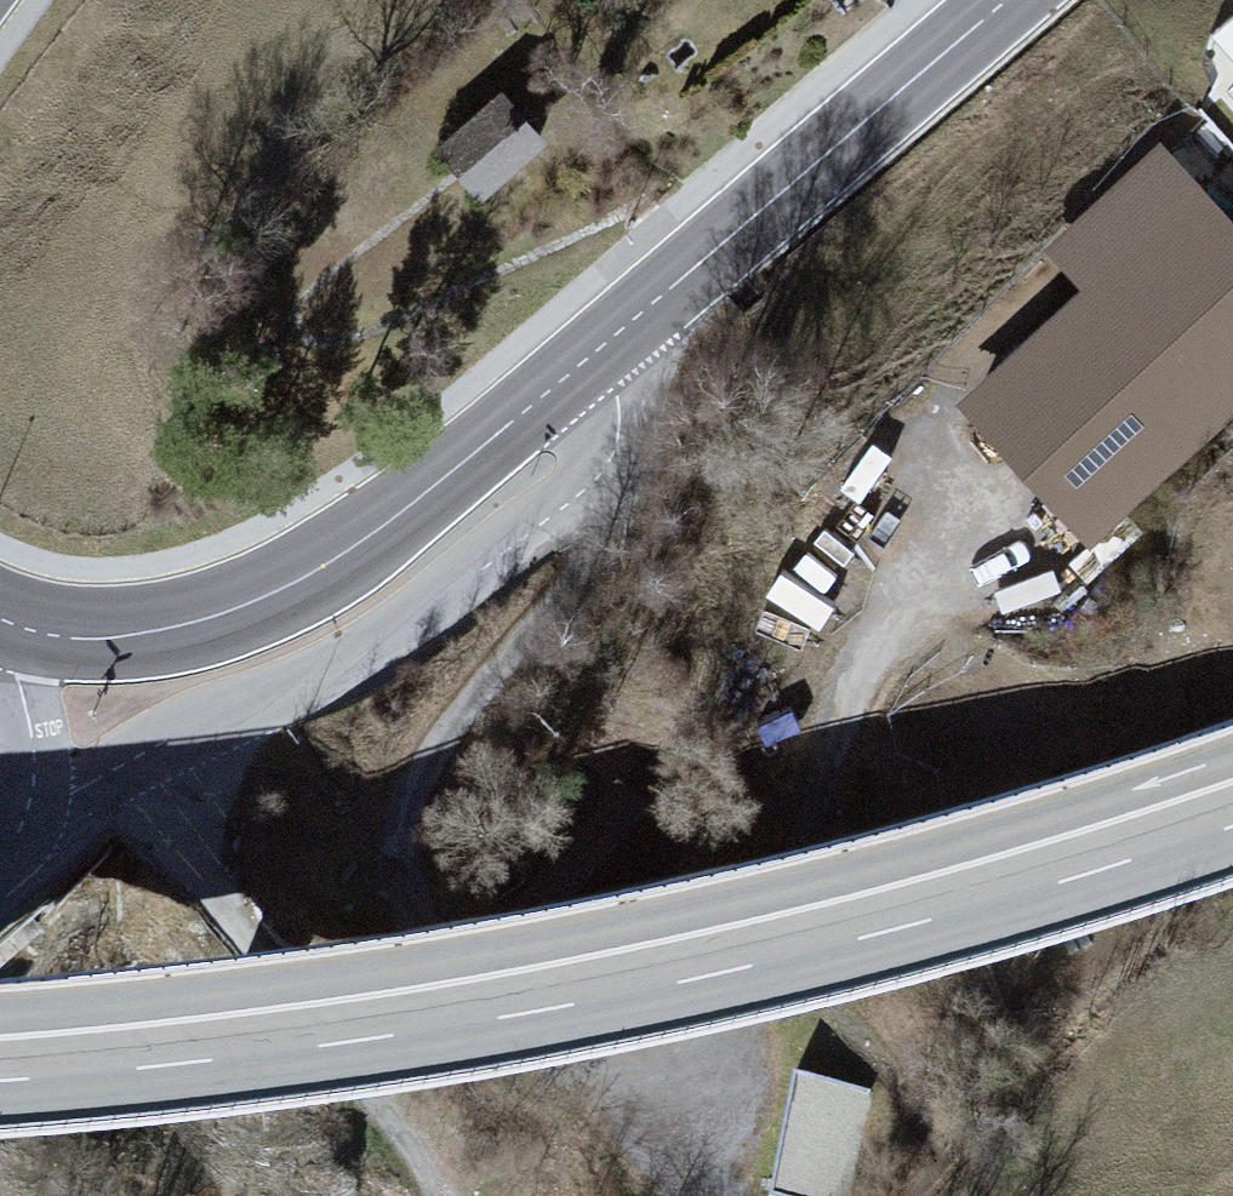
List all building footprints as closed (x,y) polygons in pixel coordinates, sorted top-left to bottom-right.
[(559,132),(515,83),(449,142),(494,190),(559,132)] [(1160,139),(1043,245),(1077,283),(953,397),(1087,543),(1232,410),(1232,219),(1160,139)] [(794,1070),(769,1193),(787,1195),(851,1195),(874,1085),(794,1070)]
